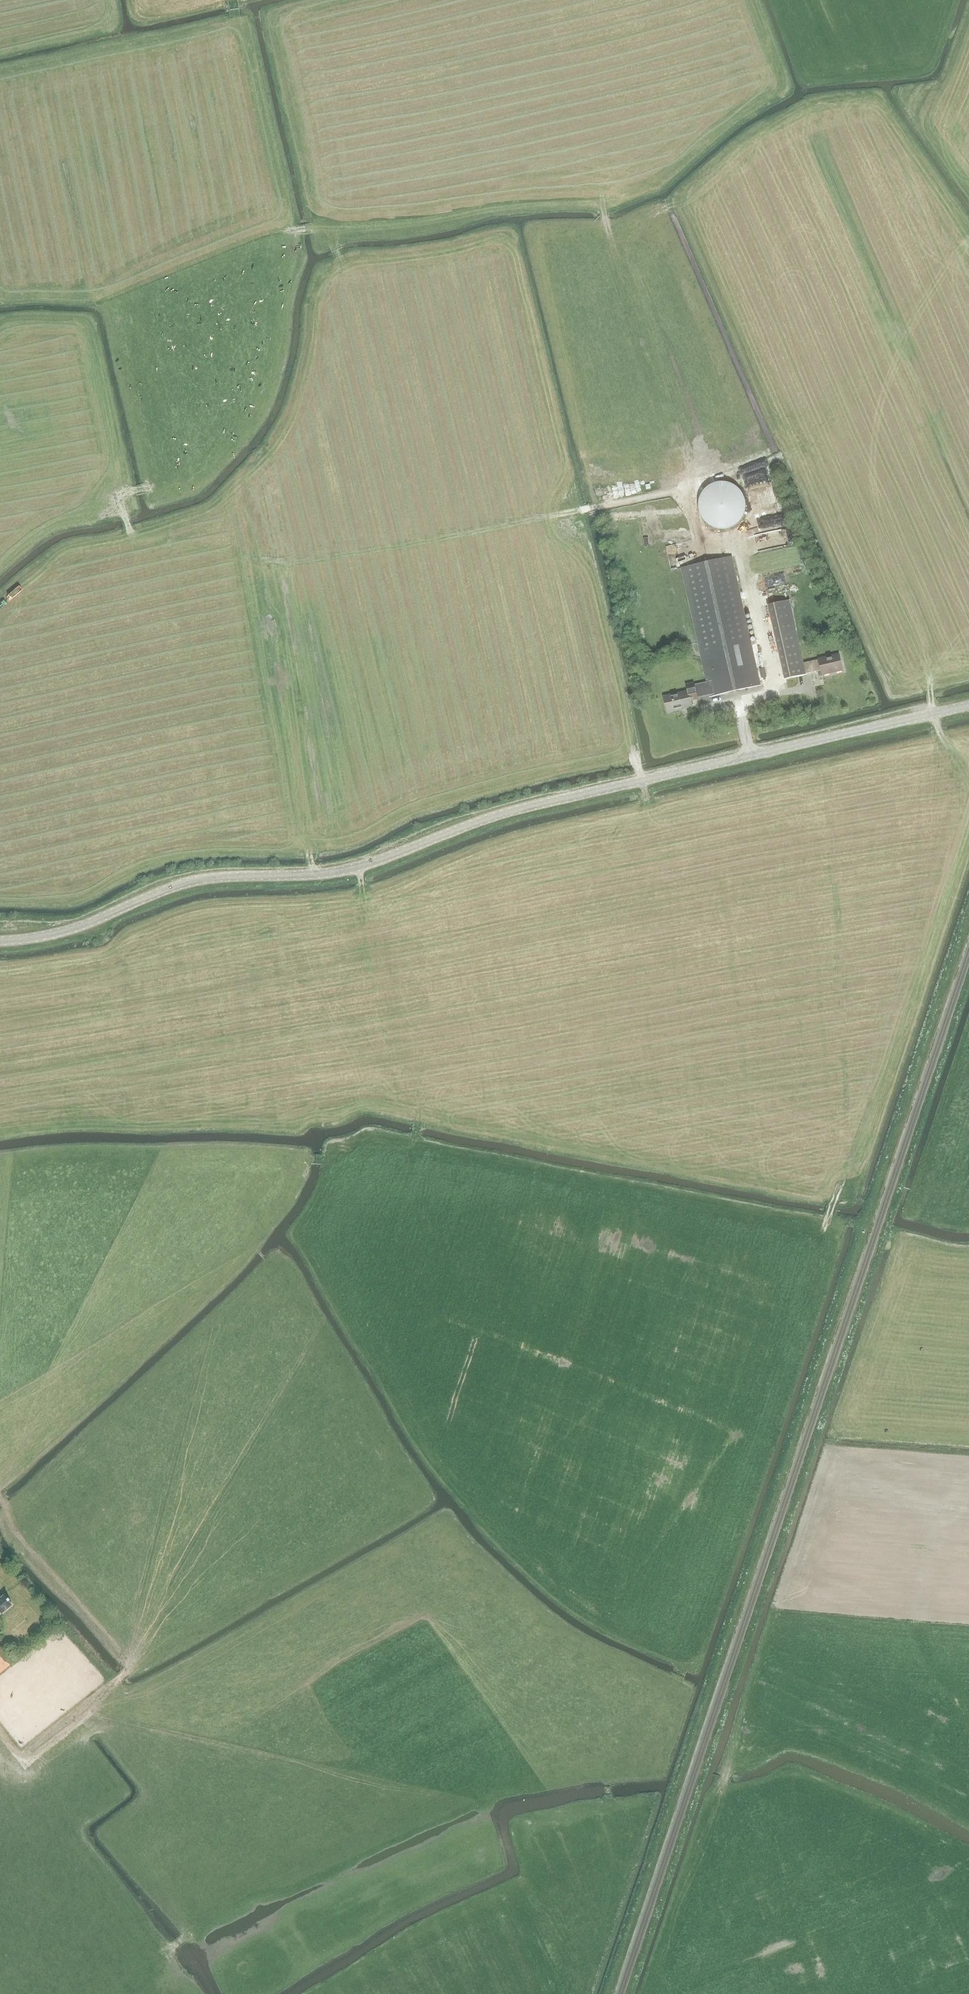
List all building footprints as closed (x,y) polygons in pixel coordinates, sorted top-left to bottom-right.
[(745,512),(746,508),(746,505),(745,501),(744,498),(743,494),(741,491),(738,489),(736,486),(732,484),(729,483),(725,482),(722,482),(718,482),(715,483),(711,485),(708,487),(705,489),(703,492),(701,495),(700,498),(699,502),(698,505),(698,509),(699,512),(700,516),(702,519),(704,522),(707,524),(710,526),(713,528),(717,529),(721,530),(724,530),(728,529),(731,528),(734,526),(737,524),(740,522),(742,519),(744,515),(745,512)] [(687,692),(663,697),(667,713),(691,707),(691,706),(699,704),(697,698),(709,695),(710,697),(760,685),(731,556),(681,568),(706,682),(694,685),(694,683),(686,685),(687,692)] [(796,632),(789,600),(769,605),(776,636),(786,679),(805,675),(805,674),(821,670),(822,675),(842,670),(839,655),(818,659),(803,663),(796,632)] [(11,1604),(3,1594),(0,1596),(0,1613),(11,1604)] [(4,1668),(12,1661),(0,1646),(0,1671),(4,1668)]
